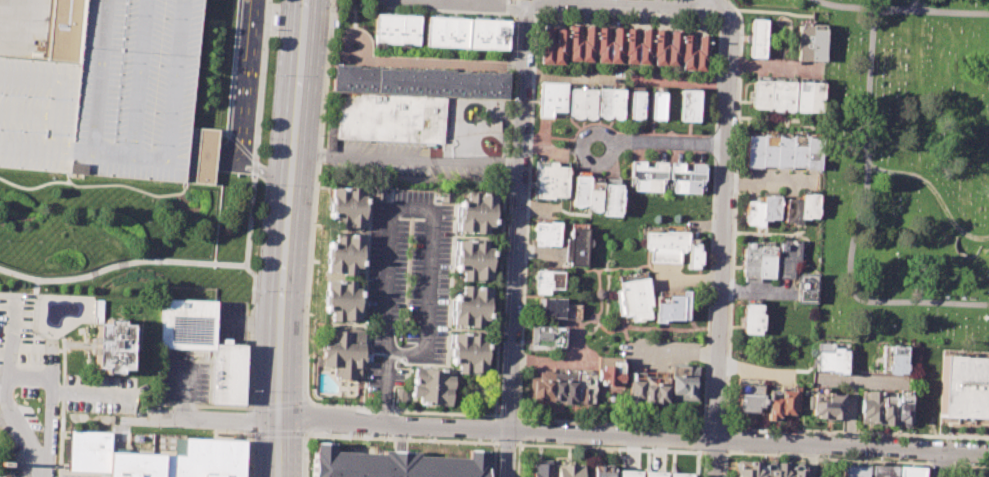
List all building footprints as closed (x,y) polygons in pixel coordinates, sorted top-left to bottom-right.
[(49,92),(0,89),(0,0),(201,0),(192,121),(192,126),(219,129),(214,185),(68,172),(69,149),(77,65),(51,62),(49,92)] [(418,13),(417,44),(374,42),(375,12),(418,13)] [(508,17),(426,13),(424,44),(507,48),(508,17)] [(749,19),(765,20),(763,57),(748,57),(749,19)] [(569,24),(568,50),(570,51),(569,59),(592,60),(592,51),(594,51),(595,25),(585,25),(584,38),(579,38),(579,24),(569,24)] [(797,24),(824,26),(823,60),(796,59),(797,24)] [(597,25),(596,52),(598,52),(597,60),(621,62),(621,53),(622,53),(623,26),(613,26),(612,39),(608,39),(608,25),(597,25)] [(625,26),(624,53),(626,53),(625,62),(648,63),(649,54),(650,54),(652,28),(641,27),(641,41),(635,41),(636,27),(625,26)] [(540,27),(539,53),(541,53),(541,61),(564,62),(564,53),(565,54),(567,27),(556,27),(555,39),(551,39),(551,27),(540,27)] [(654,28),(653,55),(654,55),(654,64),(677,65),(677,58),(679,58),(681,30),(670,29),(669,42),(665,41),(665,29),(654,28)] [(682,33),(680,60),(682,61),(682,69),(705,70),(705,62),(707,62),(708,35),(698,35),(697,48),(692,48),(693,34),(682,33)] [(444,94),(338,90),(330,90),(331,63),(507,69),(506,96),(444,94)] [(752,79),(793,81),(792,111),(751,109),(752,79)] [(566,81),(565,110),(551,109),(551,116),(537,116),(538,82),(542,80),(566,81)] [(797,81),(796,111),(819,112),(821,82),(797,81)] [(623,87),(622,116),(619,116),(618,118),(615,118),(613,116),(607,116),(605,117),(603,117),(601,115),(595,115),(597,85),(623,87)] [(595,87),(594,116),(591,116),(590,117),(587,117),(587,115),(579,115),(578,116),(575,116),(573,114),(568,114),(570,86),(595,87)] [(680,87),(678,119),(697,120),(699,88),(680,87)] [(643,89),(641,118),(629,117),(630,88),(643,89)] [(338,90),(444,94),(442,142),(335,137),(338,90)] [(664,90),(663,118),(650,117),(651,90),(664,90)] [(746,134),(819,137),(818,170),(804,169),(804,167),(789,166),(789,170),(774,169),(774,166),(760,165),(760,169),(745,168),(746,134)] [(630,159),(644,160),(643,165),(651,166),(652,160),(666,161),(665,177),(661,177),(660,191),(633,189),(634,177),(629,176),(630,159)] [(534,160),(567,160),(567,197),(534,197),(534,160)] [(668,161),(682,162),(682,169),(690,170),(690,163),(704,163),(703,180),(699,179),(699,192),(671,191),(672,178),(668,178),(668,161)] [(573,174),(589,175),(589,179),(601,180),(599,210),(597,210),(596,210),(593,210),(591,209),(590,209),(590,207),(586,207),(586,204),(582,204),(582,205),(580,205),(579,206),(575,206),(573,205),(572,205),(573,174)] [(603,182),(620,183),(620,186),(622,186),(621,203),(620,203),(620,211),(619,211),(619,215),(602,214),(603,182)] [(363,224),(363,211),(364,211),(365,192),(357,192),(358,183),(347,183),(347,185),(330,184),(329,217),(334,217),(334,225),(347,226),(347,224),(363,224)] [(459,195),(458,229),(473,229),(474,230),(486,231),(486,224),(494,224),(496,191),(479,191),(479,189),(465,188),(465,196),(459,195)] [(784,199),(799,199),(799,193),(817,193),(816,218),(799,217),(799,224),(783,223),(784,199)] [(745,202),(761,202),(761,194),(779,195),(778,219),(761,219),(761,227),(744,227),(745,202)] [(533,221),(548,222),(548,220),(559,221),(558,245),(547,244),(547,245),(534,244),(534,239),(532,239),(533,221)] [(570,223),(586,223),(586,237),(589,237),(591,239),(590,244),(589,245),(586,245),(585,264),(568,264),(569,260),(564,260),(565,237),(570,237),(570,223)] [(354,265),(361,265),(362,233),(345,232),(346,231),(334,230),(334,238),(328,238),(327,269),(342,270),(342,272),(354,273),(354,265)] [(644,230),(686,232),(685,251),(679,251),(678,263),(649,262),(649,249),(643,249),(644,230)] [(457,238),(456,271),(461,271),(461,278),(475,279),(475,277),(491,277),(492,246),(485,245),(485,238),(474,237),(474,239),(457,238)] [(689,239),(699,239),(699,251),(702,251),(702,264),(697,264),(697,268),(688,268),(689,239)] [(776,277),(777,239),(799,241),(798,263),(792,263),(791,277),(776,277)] [(759,241),(758,276),(773,277),(774,241),(759,241)] [(742,242),(757,242),(755,277),(741,276),(742,242)] [(536,271),(562,272),(562,288),(550,288),(549,295),(535,294),(536,271)] [(796,272),(815,273),(813,303),(795,303),(796,272)] [(618,281),(646,276),(651,305),(648,305),(650,317),(631,320),(630,314),(624,315),(623,313),(618,314),(614,289),(620,288),(618,281)] [(359,318),(360,286),(353,286),(353,278),(342,278),(342,280),(326,279),(324,311),(330,311),(330,319),(342,320),(342,317),(359,318)] [(490,286),(488,318),(483,318),(482,325),(469,325),(469,323),(454,322),(455,290),(461,291),(462,283),(474,284),(474,285),(490,286)] [(656,295),(667,296),(668,290),(687,291),(686,318),(668,318),(668,323),(655,322),(656,295)] [(539,298),(564,299),(563,304),(581,305),(580,320),(538,318),(539,298)] [(95,323),(96,317),(93,317),(93,299),(103,299),(102,323),(95,323)] [(163,300),(218,302),(216,343),(247,344),(244,404),(211,402),(213,349),(160,346),(163,300)] [(742,304),(761,305),(759,334),(741,334),(742,304)] [(95,323),(102,323),(107,323),(107,319),(123,319),(123,324),(132,324),(130,367),(120,367),(119,373),(105,373),(105,367),(95,367),(95,345),(95,323)] [(325,326),(324,351),(322,351),(322,358),(316,358),(315,364),(332,365),(332,375),(337,376),(338,378),(355,379),(355,377),(360,377),(360,367),(362,366),(363,360),(378,361),(378,354),(362,353),(364,328),(325,326)] [(532,326),(564,327),(564,347),(531,346),(532,326)] [(452,331),(451,363),(457,363),(457,370),(469,371),(469,369),(485,370),(486,338),(481,338),(481,330),(469,329),(469,331),(452,331)] [(817,343),(847,344),(846,373),(815,372),(817,343)] [(882,345),(906,346),(906,372),(881,372),(882,345)] [(939,422),(988,425),(988,358),(942,356),(939,422)] [(597,357),(622,358),(621,388),(605,387),(605,379),(596,379),(597,357)] [(672,364),(697,366),(695,400),(670,399),(672,364)] [(450,403),(451,386),(453,386),(453,374),(445,373),(445,367),(414,365),(413,382),(412,382),(411,394),(419,394),(419,401),(450,403)] [(631,366),(644,367),(644,372),(669,373),(667,406),(629,404),(631,366)] [(531,380),(538,380),(539,370),(592,372),(591,404),(562,403),(562,400),(531,399),(531,380)] [(738,377),(762,378),(761,407),(756,407),(755,413),(736,412),(738,377)] [(770,389),(780,390),(780,384),(800,385),(798,415),(780,414),(779,420),(768,420),(770,389)] [(811,387),(826,387),(826,394),(842,394),(841,420),(819,420),(819,416),(810,415),(811,387)] [(897,390),(911,391),(910,424),(896,423),(897,390)] [(861,391),(880,392),(880,397),(894,398),(893,425),(860,423),(861,391)] [(242,441),(240,476),(104,476),(104,473),(65,471),(67,434),(106,436),(105,452),(176,457),(177,436),(242,441)] [(482,467),(482,476),(309,476),(310,444),(326,444),(326,452),(375,454),(375,450),(412,452),(412,455),(461,457),(462,450),(480,451),(480,459),(482,459),(482,467)] [(551,460),(550,476),(534,476),(535,460),(551,460)] [(803,464),(802,476),(736,476),(737,461),(803,464)] [(581,466),(580,476),(555,476),(556,464),(581,466)] [(865,465),(865,476),(841,476),(842,464),(865,465)] [(613,466),(612,476),(591,476),(591,465),(613,466)] [(894,466),(893,476),(868,476),(869,465),(894,466)] [(922,468),(921,476),(895,476),(896,466),(922,468)]
